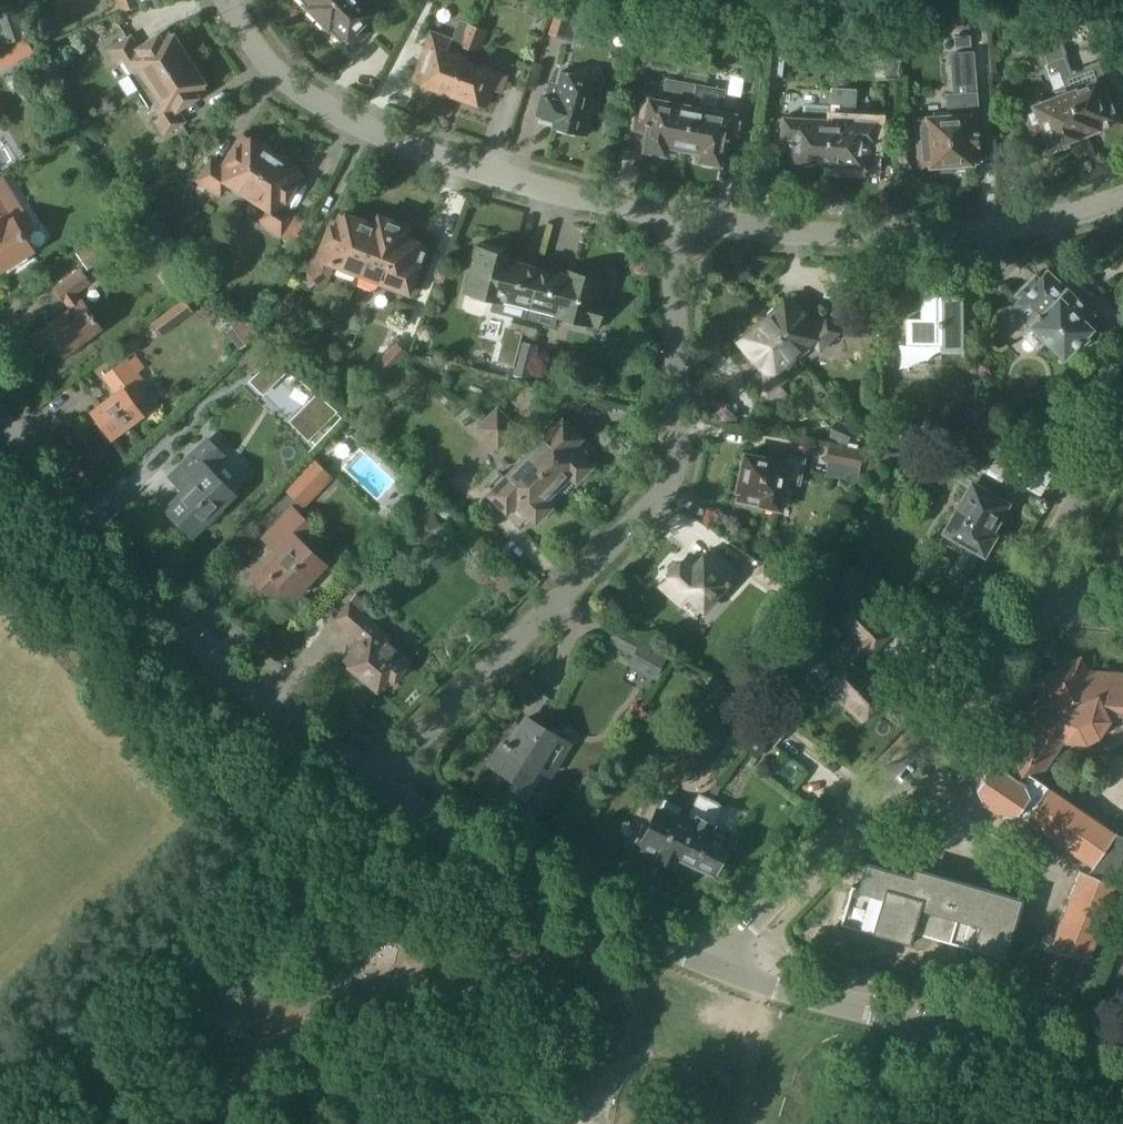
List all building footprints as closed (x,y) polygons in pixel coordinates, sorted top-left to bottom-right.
[(137,4),(136,0),(119,0),(122,9),(137,4)] [(306,6),(304,7),(317,20),(337,0),(301,0),(306,6)] [(317,20),(329,33),(331,31),(342,42),(344,40),(346,42),(348,40),(355,47),(371,32),(364,25),(380,9),(388,1),(386,0),(337,0),(317,20)] [(7,44),(25,38),(13,1),(0,6),(0,22),(7,44)] [(573,41),(582,11),(557,4),(548,35),(573,41)] [(111,36),(122,28),(115,18),(104,25),(111,36)] [(414,79),(453,94),(464,64),(465,61),(469,49),(457,44),(464,22),(459,21),(453,38),(432,30),(414,79)] [(457,44),(469,49),(477,27),(464,22),(457,44)] [(479,22),(477,27),(469,49),(480,53),(488,30),(487,30),(488,26),(479,22)] [(28,37),(28,39),(32,49),(50,42),(46,31),(28,37)] [(129,74),(139,90),(188,59),(172,32),(160,39),(158,36),(139,48),(131,34),(107,49),(118,65),(127,59),(134,71),(129,74)] [(975,50),(971,51),(969,33),(950,35),(951,47),(955,47),(956,52),(950,52),(953,93),(946,93),(947,116),(918,119),(919,142),(933,141),(935,165),(977,162),(973,118),(980,117),(975,50)] [(34,52),(26,38),(0,52),(0,69),(1,71),(34,52)] [(1105,77),(1104,77),(1098,62),(1071,73),(1061,43),(1043,51),(1048,64),(1046,64),(1050,74),(1059,69),(1086,135),(1121,120),(1105,77)] [(786,50),(770,49),(767,75),(783,77),(786,50)] [(900,79),(900,55),(886,54),(885,79),(900,79)] [(188,59),(139,90),(149,107),(155,104),(163,116),(155,121),(164,135),(186,121),(177,107),(197,96),(195,92),(205,86),(188,59)] [(492,71),(465,61),(464,64),(453,94),(488,107),(495,90),(503,93),(509,77),(492,71)] [(553,120),(552,126),(587,134),(592,113),(586,111),(590,94),(597,96),(602,79),(559,69),(556,82),(549,81),(545,98),(542,97),(537,116),(553,120)] [(1059,69),(1050,74),(1058,95),(1021,110),(1029,130),(1041,125),(1050,149),(1086,135),(1059,69)] [(696,85),(704,86),(706,76),(687,72),(685,83),(696,85)] [(679,148),(684,149),(696,85),(685,83),(667,79),(663,102),(641,98),(638,114),(649,116),(648,121),(646,121),(643,132),(648,133),(645,150),(664,154),(666,145),(672,146),(671,149),(678,150),(679,148)] [(696,85),(684,149),(689,149),(688,152),(696,153),(696,151),(702,152),(700,161),(720,164),(723,147),(728,148),(730,137),(727,136),(728,131),(731,132),(734,115),(717,112),(721,90),(704,86),(696,85)] [(785,118),(783,139),(785,139),(784,161),(790,161),(790,170),(809,171),(809,162),(827,163),(831,94),(831,90),(821,89),(820,104),(803,103),(803,119),(785,118)] [(831,94),(827,163),(845,164),(844,173),(863,174),(864,165),(870,166),(872,144),(873,144),(874,123),(850,122),(851,95),(831,94)] [(227,181),(249,196),(275,154),(244,133),(222,167),(210,160),(198,178),(220,193),(227,181)] [(260,219),(281,233),(293,214),(282,207),(304,173),(275,154),(249,196),(267,208),(260,219)] [(34,250),(23,234),(35,226),(25,211),(21,214),(6,190),(0,194),(0,271),(34,250)] [(377,223),(360,216),(358,220),(343,215),(338,228),(329,225),(316,261),(306,269),(309,273),(303,278),(310,287),(317,282),(320,287),(326,282),(333,263),(359,273),(377,223)] [(377,223),(359,273),(409,292),(419,266),(416,265),(424,245),(404,238),(408,228),(379,217),(377,223)] [(76,251),(88,269),(115,249),(104,232),(76,251)] [(531,304),(539,270),(504,261),(506,255),(501,254),(502,249),(484,244),(483,250),(478,248),(472,269),(476,270),(470,292),(473,293),(472,297),(488,301),(489,297),(504,301),(504,298),(519,301),(531,304)] [(82,299),(81,300),(76,293),(91,282),(82,268),(54,288),(64,301),(65,300),(72,309),(70,311),(35,334),(48,351),(58,344),(65,354),(102,327),(82,299)] [(598,325),(606,297),(599,295),(603,280),(598,279),(599,274),(581,269),(579,274),(574,273),(573,279),(539,270),(531,304),(528,317),(524,333),(533,336),(537,323),(553,327),(556,314),(569,318),(568,322),(584,326),(586,322),(598,325)] [(1021,334),(1039,350),(1048,342),(1064,358),(1100,321),(1067,288),(1066,289),(1048,270),(1039,278),(1035,274),(1016,295),(1020,299),(1012,307),(1029,324),(1030,325),(1021,334)] [(922,318),(907,318),(908,344),(941,343),(942,352),(963,351),(962,297),(942,297),(942,289),(922,289),(922,318)] [(765,319),(796,355),(812,341),(820,349),(839,332),(835,328),(849,316),(840,305),(826,317),(825,317),(814,326),(790,298),(765,319)] [(168,311),(151,323),(161,335),(177,323),(168,311)] [(506,328),(497,363),(514,367),(522,333),(524,333),(528,317),(516,314),(512,329),(506,328)] [(796,355),(765,319),(739,342),(764,370),(753,380),(767,396),(768,395),(773,401),(782,393),(777,387),(786,379),(779,370),(796,355)] [(250,330),(234,341),(240,349),(256,337),(250,330)] [(394,344),(371,368),(382,378),(406,353),(394,344)] [(535,356),(519,352),(513,374),(530,378),(535,356)] [(264,395),(290,369),(276,354),(249,381),(264,395)] [(144,413),(137,403),(146,397),(137,385),(143,380),(137,371),(144,366),(137,356),(130,361),(127,358),(104,375),(117,393),(92,412),(111,437),(144,413)] [(309,441),(338,412),(317,393),(289,421),(309,441)] [(486,416),(510,440),(521,428),(497,405),(486,416)] [(498,451),(510,440),(486,416),(475,427),(498,451)] [(546,436),(527,455),(559,487),(570,475),(575,480),(590,466),(583,460),(592,450),(562,420),(558,423),(553,419),(541,431),(546,436)] [(837,420),(830,436),(847,444),(854,427),(837,420)] [(950,426),(948,455),(963,455),(964,427),(950,426)] [(235,494),(209,467),(223,453),(209,439),(170,476),(184,491),(166,508),(192,535),(235,494)] [(829,444),(826,459),(853,465),(856,450),(829,444)] [(779,507),(784,482),(801,485),(806,457),(771,449),(769,460),(746,455),(742,474),(733,472),(729,490),(738,492),(737,499),(779,507)] [(559,487),(527,455),(505,477),(500,472),(487,485),(492,490),(488,493),(519,524),(528,515),(535,521),(549,506),(544,501),(559,487)] [(972,483),(940,540),(961,552),(949,572),(966,581),(982,553),(984,553),(994,535),(991,533),(1008,503),(994,495),(1005,475),(1017,482),(1025,468),(1003,456),(991,455),(986,463),(987,464),(975,485),(972,483)] [(283,485),(304,505),(332,477),(311,456),(283,485)] [(412,514),(421,533),(440,525),(432,505),(412,514)] [(268,571),(257,583),(272,597),(283,586),(293,595),(296,592),(299,596),(325,569),(321,565),(324,562),(298,537),(310,525),(294,509),(265,539),(276,550),(262,565),(268,571)] [(692,560),(686,567),(682,563),(668,578),(677,586),(670,594),(682,605),(689,598),(703,610),(737,573),(713,550),(699,566),(692,560)] [(754,577),(790,600),(800,585),(764,561),(754,577)] [(844,666),(827,683),(863,719),(890,692),(858,660),(873,646),(876,649),(893,632),(856,594),(839,612),(856,629),(832,653),(844,666)] [(356,595),(335,620),(357,638),(349,647),(351,649),(342,659),(377,689),(389,676),(394,680),(410,661),(396,650),(397,648),(388,641),(390,638),(361,613),(369,604),(356,595)] [(669,652),(618,624),(608,642),(632,655),(627,664),(655,679),(669,652)] [(966,779),(976,787),(977,788),(982,800),(981,801),(1003,815),(1003,814),(1016,815),(1018,813),(1025,818),(1024,820),(1025,821),(1026,820),(1092,866),(1088,872),(1080,869),(1079,871),(1080,871),(1051,946),(1049,946),(1049,947),(1067,955),(1055,986),(1051,984),(1050,985),(1089,1001),(1113,940),(1099,934),(1118,886),(1120,887),(1120,886),(1119,885),(1122,873),(1122,836),(1117,833),(1117,832),(1116,832),(1115,833),(1049,787),(1049,786),(1048,785),(1047,786),(1038,780),(1066,741),(1086,743),(1099,737),(1113,717),(1122,718),(1122,674),(1087,671),(1081,659),(1035,679),(1041,692),(1011,736),(1001,728),(966,779)] [(751,717),(745,724),(769,743),(773,746),(792,722),(767,703),(754,719),(751,717)] [(525,786),(537,767),(549,774),(569,743),(527,717),(509,747),(502,743),(490,764),(525,786)] [(757,758),(769,743),(745,724),(732,740),(757,758)] [(717,807),(719,803),(718,802),(699,792),(688,815),(680,812),(683,807),(663,797),(658,808),(649,829),(644,827),(634,848),(675,866),(704,805),(707,803),(712,804),(717,807)] [(692,873),(696,866),(714,875),(729,844),(733,846),(738,835),(716,824),(722,813),(723,808),(721,804),(719,803),(717,807),(712,804),(707,803),(704,805),(675,866),(692,873)] [(914,933),(1005,958),(1022,899),(929,873),(926,881),(867,864),(861,889),(852,886),(841,925),(911,945),(914,933)] [(974,1089),(961,1087),(958,1103),(971,1105),(974,1089)]
